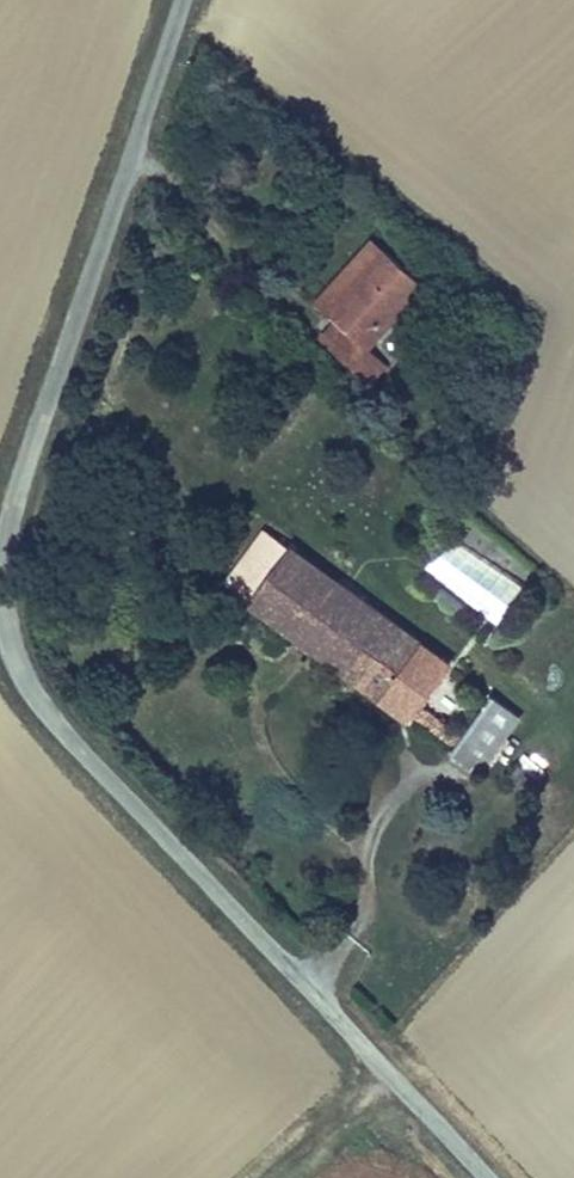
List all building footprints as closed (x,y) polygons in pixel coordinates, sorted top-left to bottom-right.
[(321,302),(331,312),(389,252),(379,242),(321,302)] [(428,289),(389,252),(331,312),(348,328),(358,338),(340,357),(368,385),(388,364),(371,346),(428,289)] [(330,346),(340,357),(358,338),(348,328),(330,346)] [(407,713),(447,660),(263,528),(224,583),(407,713)] [(441,538),(421,574),(502,618),(522,581),(441,538)] [(512,729),(504,721),(515,709),(491,689),(450,743),(483,768),(512,729)] [(515,709),(504,721),(512,729),(523,715),(515,709)]
